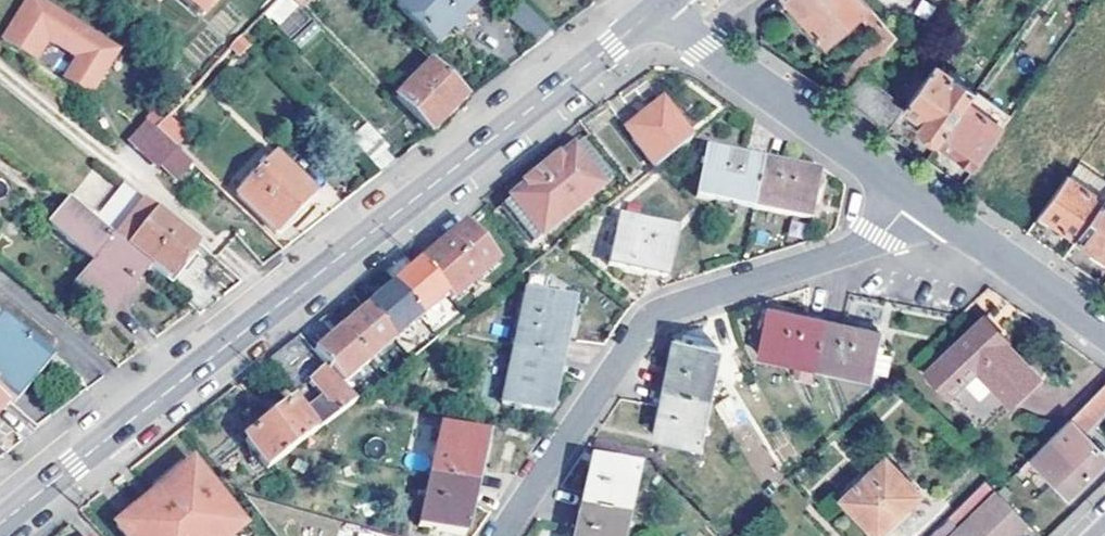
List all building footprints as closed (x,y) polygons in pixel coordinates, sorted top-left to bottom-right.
[(36,0),(31,0),(3,41),(36,62),(50,42),(78,60),(65,81),(84,93),(86,88),(93,92),(118,53),(36,0)] [(203,15),(217,0),(186,0),(203,15)] [(461,18),(443,0),(395,0),(393,2),(436,44),(452,28),(461,18)] [(461,18),(479,0),(443,0),(461,18)] [(845,94),(866,72),(867,72),(899,39),(864,0),(785,0),(828,47),(862,17),(880,39),(830,92),(840,99),(845,94)] [(538,45),(552,35),(520,4),(509,16),(538,45)] [(299,10),(280,23),(288,35),(307,22),(299,10)] [(461,18),(452,28),(457,33),(467,24),(461,18)] [(238,40),(231,48),(239,56),(246,49),(238,40)] [(398,97),(432,132),(447,117),(466,97),(432,64),(398,97)] [(921,130),(937,142),(966,102),(974,92),(935,64),(928,73),(904,106),(903,108),(925,124),(921,130)] [(882,129),(904,106),(867,72),(866,72),(845,94),(860,109),(882,129)] [(86,88),(84,93),(90,97),(93,92),(86,88)] [(1002,129),(966,102),(937,142),(954,154),(974,168),(1002,129)] [(662,103),(639,120),(648,130),(670,113),(662,103)] [(692,140),(670,113),(648,130),(639,120),(625,130),(656,169),(692,140)] [(146,125),(152,131),(160,123),(152,116),(144,124),(146,125)] [(164,118),(160,123),(152,131),(174,150),(185,138),(164,118)] [(158,168),(159,166),(174,150),(152,131),(146,125),(130,143),(158,168)] [(525,188),(503,204),(532,242),(610,180),(582,143),(557,162),(555,160),(541,171),(523,185),(525,188)] [(176,181),(190,165),(174,150),(159,166),(176,181)] [(698,196),(756,210),(765,163),(707,151),(698,196)] [(1104,197),(1104,174),(1081,157),(1069,174),(1067,172),(1036,215),(1043,221),(1048,215),(1059,224),(1077,237),(1104,197)] [(275,158),(239,196),(278,233),(314,195),(275,158)] [(765,163),(756,210),(810,221),(819,176),(765,163)] [(166,281),(197,245),(146,202),(126,186),(95,223),(115,239),(166,281)] [(1104,256),(1104,197),(1077,237),(1091,247),(1088,251),(1097,259),(1101,254),(1104,256)] [(146,270),(70,206),(52,226),(95,264),(76,286),(107,314),(146,270)] [(680,231),(624,219),(615,263),(670,277),(680,231)] [(451,239),(421,263),(448,294),(453,301),(500,263),(468,223),(451,239)] [(421,317),(448,294),(421,263),(407,275),(394,286),(421,317)] [(515,346),(560,356),(572,301),(545,295),(548,279),(530,276),(515,346)] [(395,339),(421,317),(394,286),(380,298),(369,307),(395,339)] [(761,352),(815,365),(826,319),(771,305),(761,352)] [(342,329),(369,361),(395,339),(369,307),(353,320),(342,329)] [(9,403),(49,355),(0,317),(0,395),(9,403)] [(986,317),(929,370),(951,393),(980,366),(1013,402),(1039,378),(1006,342),(1007,340),(986,317)] [(871,371),(876,351),(880,331),(826,319),(815,365),(869,377),(871,371)] [(314,352),(328,368),(341,384),(369,361),(342,329),(328,341),(314,352)] [(665,387),(709,397),(720,350),(676,341),(665,387)] [(560,356),(515,346),(503,402),(547,411),(560,356)] [(876,351),(871,371),(887,374),(890,354),(876,351)] [(268,468),(296,445),(355,400),(341,384),(328,368),(311,383),(321,396),(304,409),(304,416),(307,420),(303,423),(290,406),(245,439),(268,468)] [(1021,468),(1029,476),(1039,467),(1068,496),(1088,476),(1104,459),(1104,454),(1091,439),(1087,435),(1104,418),(1104,386),(1021,468)] [(709,397),(665,387),(655,435),(700,446),(709,397)] [(9,403),(0,395),(0,413),(9,403)] [(431,477),(473,486),(484,439),(442,429),(431,477)] [(885,457),(842,497),(875,534),(918,494),(885,457)] [(581,511),(624,521),(634,474),(591,463),(581,511)] [(120,529),(126,535),(237,535),(246,528),(195,467),(120,529)] [(473,486),(431,477),(420,524),(462,534),(473,486)] [(1029,525),(998,493),(952,535),(1017,535),(1029,525)] [(581,511),(576,535),(620,535),(624,521),(581,511)]
